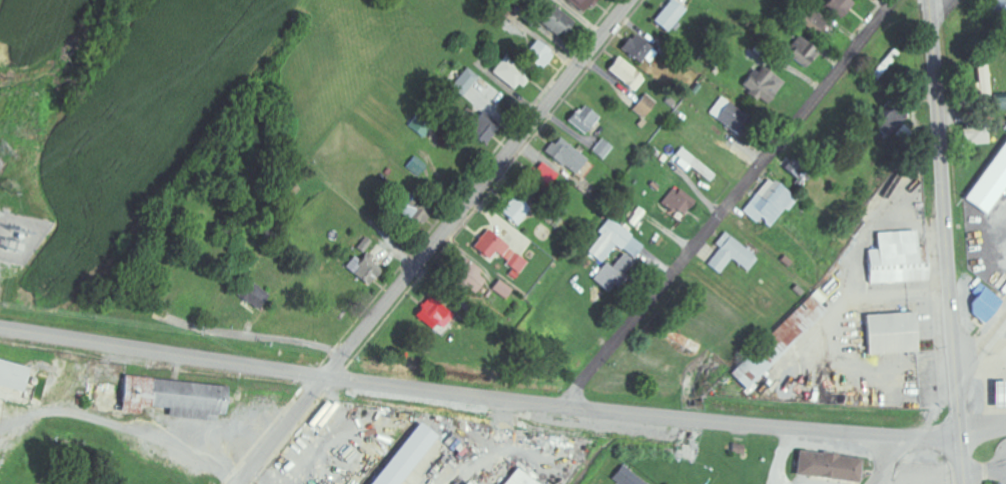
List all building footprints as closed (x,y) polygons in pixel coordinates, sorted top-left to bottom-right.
[(593,0),(567,0),(585,12),(593,0)] [(667,33),(685,10),(672,0),(669,0),(652,21),(667,33)] [(810,7),(798,20),(823,42),(829,34),(822,28),(834,15),(816,0),(806,0),(804,2),(810,7)] [(839,19),(855,2),(853,0),(826,0),(823,3),(839,19)] [(992,20),(1005,19),(1005,0),(992,0),(992,20)] [(572,23),(550,3),(542,11),(546,15),(539,22),(557,39),(572,23)] [(817,51),(799,36),(784,54),(802,69),(817,51)] [(551,52),(534,40),(521,57),(539,70),(551,52)] [(490,73),(514,93),(527,76),(503,57),(490,73)] [(644,77),(614,57),(604,72),(635,92),(644,77)] [(986,75),(987,60),(977,59),(977,75),(986,75)] [(748,91),(746,95),(766,107),(781,81),(753,64),(740,87),(748,91)] [(477,75),(460,65),(448,87),(464,97),(477,75)] [(630,110),(642,119),(655,103),(643,94),(630,110)] [(993,111),(1005,110),(1005,94),(993,94),(993,111)] [(742,116),(719,97),(706,113),(729,131),(742,116)] [(566,123),(584,135),(596,117),(579,105),(566,123)] [(909,115),(900,106),(886,121),(895,130),(909,115)] [(459,130),(483,147),(494,131),(470,114),(459,130)] [(968,145),(989,145),(988,125),(968,125),(968,145)] [(1005,185),(1005,137),(962,201),(984,216),(1005,185)] [(575,174),(585,156),(553,138),(542,156),(575,174)] [(611,147),(600,138),(590,151),(601,160),(611,147)] [(671,162),(685,173),(689,168),(706,183),(713,175),(681,149),(671,162)] [(418,178),(428,167),(415,156),(405,167),(418,178)] [(558,175),(539,162),(527,181),(545,194),(558,175)] [(768,177),(741,212),(756,224),(758,220),(770,229),(794,198),(768,177)] [(681,218),(692,199),(671,186),(659,205),(681,218)] [(419,214),(411,210),(415,201),(403,196),(394,215),(414,224),(419,214)] [(513,226),(527,210),(511,197),(497,213),(513,226)] [(616,245),(634,258),(644,244),(609,218),(598,232),(602,235),(588,253),(602,263),(616,245)] [(526,260),(483,231),(470,250),(486,261),(491,253),(512,267),(507,273),(514,278),(526,260)] [(731,259),(748,273),(759,260),(724,232),(714,244),(719,248),(706,265),(719,275),(731,259)] [(876,234),(876,250),(867,251),(868,284),(927,282),(926,247),(916,248),(915,232),(876,234)] [(372,242),(364,237),(356,248),(364,254),(372,242)] [(611,267),(607,263),(591,280),(608,295),(636,264),(625,253),(611,267)] [(354,256),(344,268),(366,288),(382,269),(365,254),(360,261),(354,256)] [(487,276),(460,258),(446,280),(472,297),(487,276)] [(245,292),(239,300),(255,311),(267,294),(244,278),(238,287),(245,292)] [(510,290),(497,280),(489,290),(503,300),(510,290)] [(977,296),(966,308),(985,323),(1003,302),(980,283),(972,292),(977,296)] [(811,296),(729,374),(745,391),(827,313),(811,296)] [(434,324),(442,330),(453,316),(441,305),(436,312),(424,302),(412,316),(429,330),(434,324)] [(916,354),(914,314),(865,315),(867,355),(916,354)] [(25,391),(31,367),(0,359),(0,386),(25,391)] [(992,383),(992,408),(1005,409),(1005,384),(992,383)] [(438,435),(398,483),(368,483),(420,420),(438,435)] [(798,449),(861,458),(857,481),(795,473),(798,449)] [(622,463),(648,483),(619,483),(611,478),(622,463)] [(517,466),(539,483),(503,483),(517,466)]
